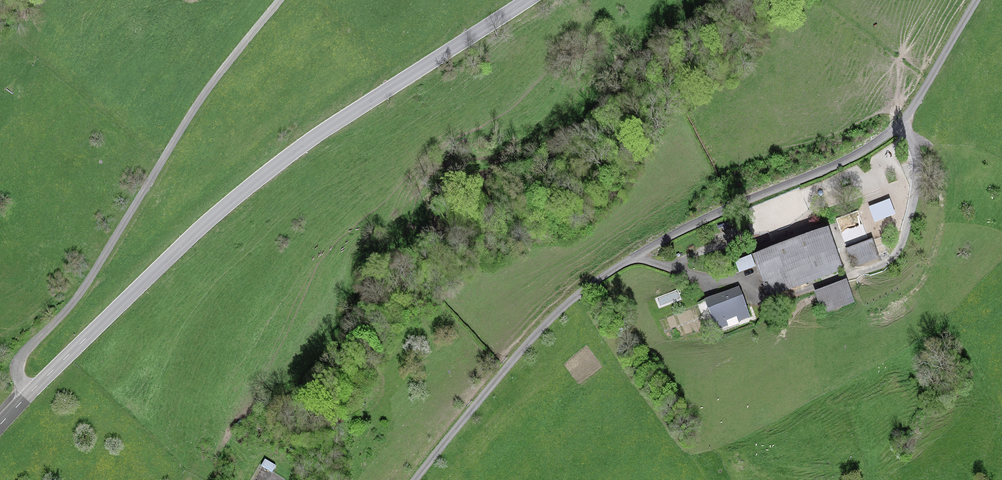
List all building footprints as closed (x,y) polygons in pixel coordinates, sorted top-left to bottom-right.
[(895,204),(876,211),(880,221),(898,214),(895,204)] [(804,277),(811,274),(813,280),(840,270),(824,227),(751,254),(765,292),(804,277)] [(870,239),(845,249),(852,268),(877,259),(870,239)] [(845,283),(815,295),(822,314),(852,303),(845,283)] [(737,322),(749,318),(739,291),(707,303),(715,325),(735,317),(737,322)] [(336,418),(331,423),(336,428),(341,423),(336,418)] [(264,460),(260,467),(271,473),(274,467),(264,460)]
